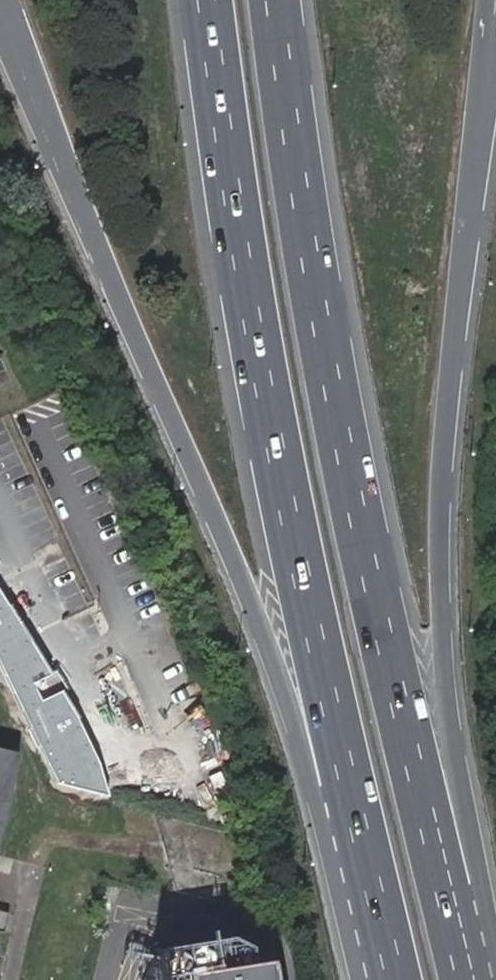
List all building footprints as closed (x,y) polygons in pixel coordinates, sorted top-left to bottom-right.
[(0,746),(0,851),(22,751),(0,746)] [(5,931),(10,911),(0,909),(0,930),(5,931)] [(268,953),(236,959),(233,939),(158,950),(162,979),(273,979),(268,953)]
